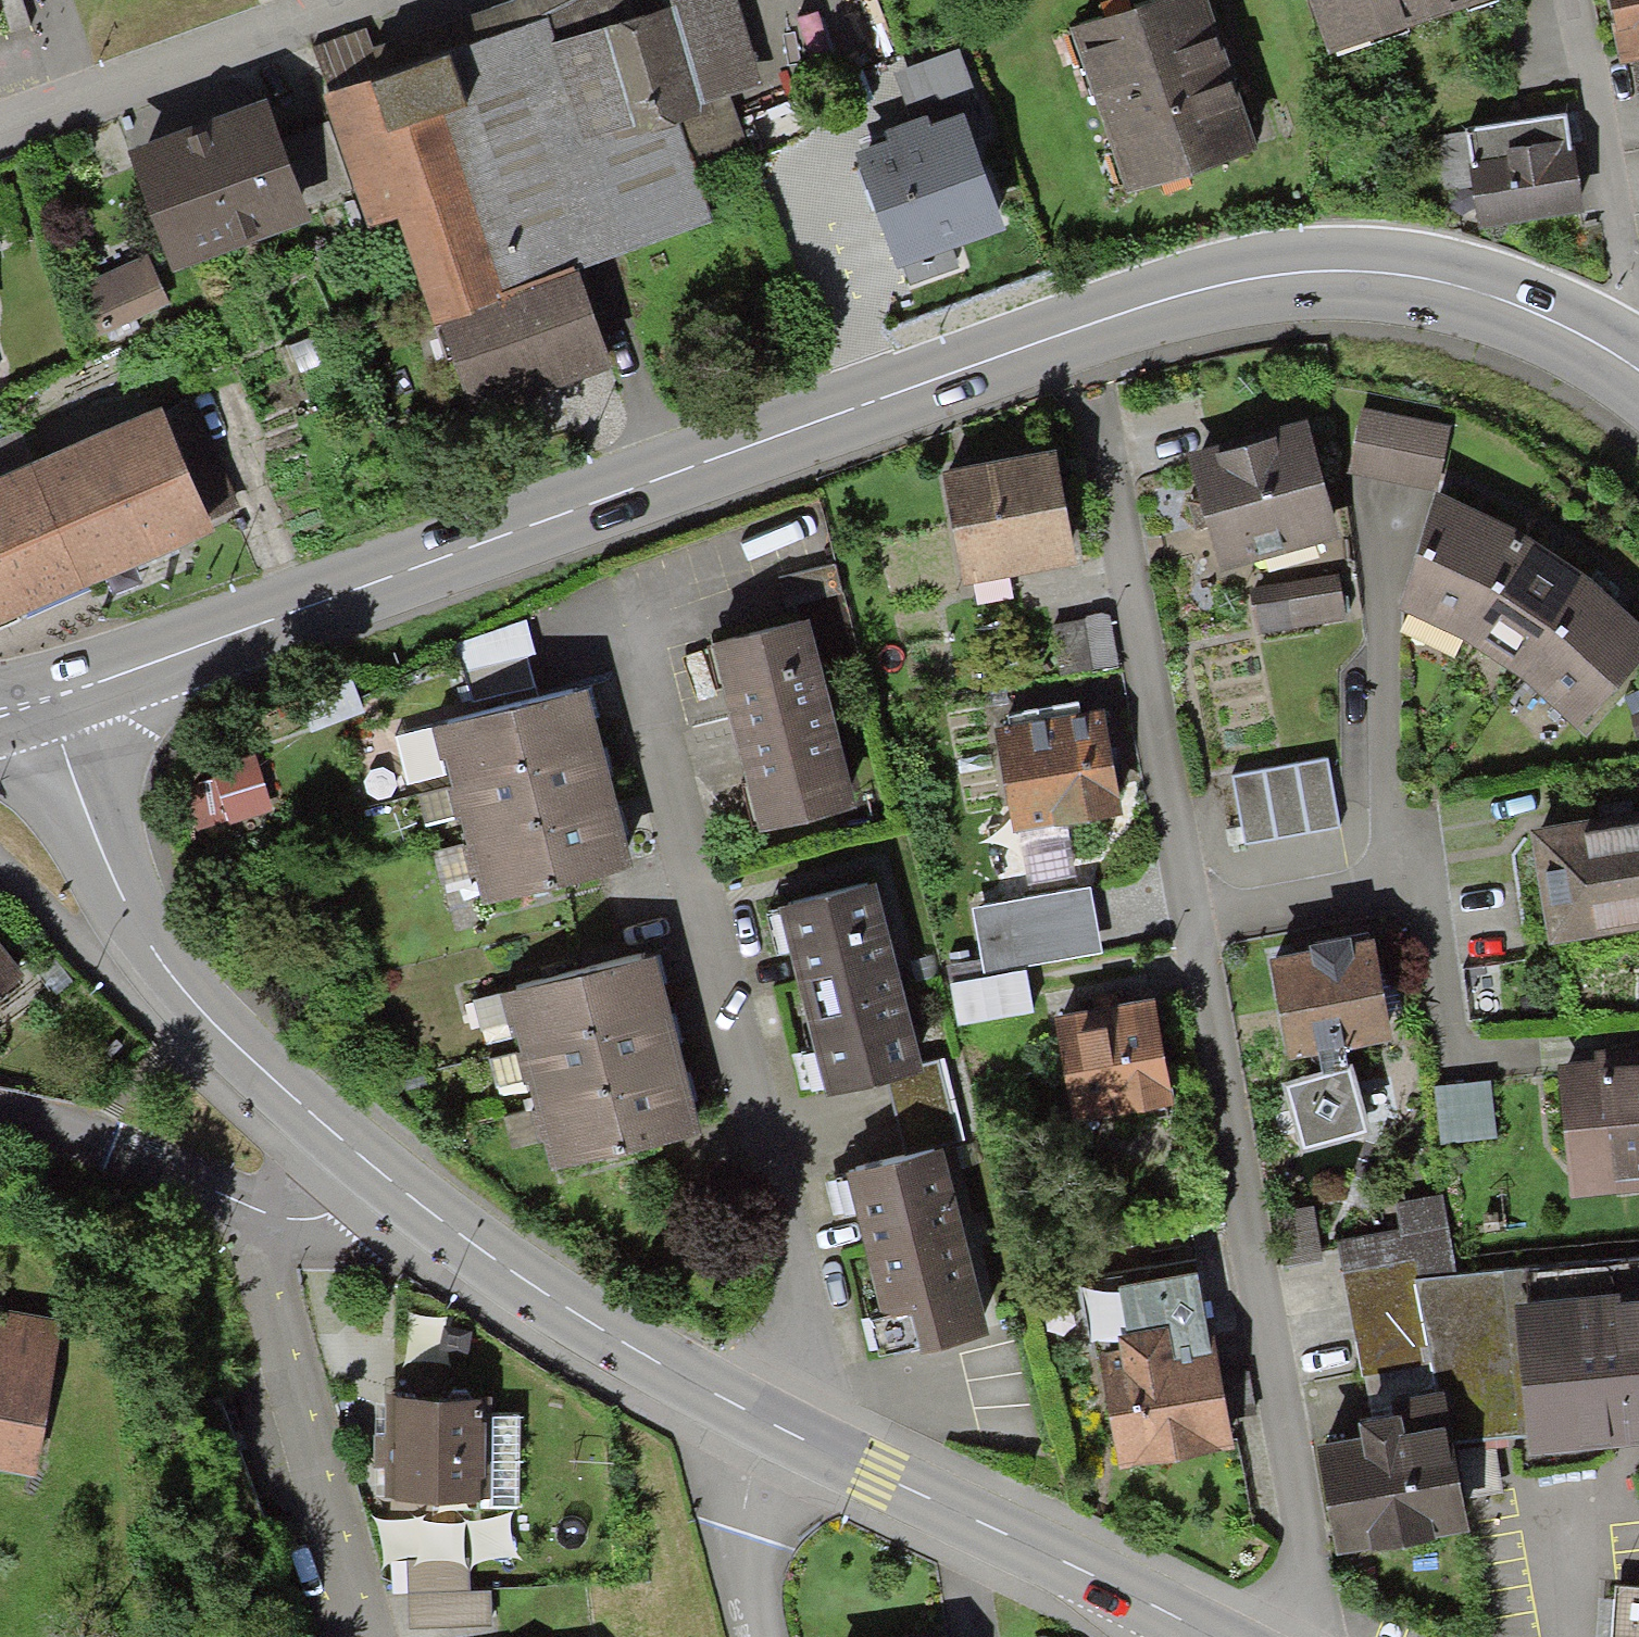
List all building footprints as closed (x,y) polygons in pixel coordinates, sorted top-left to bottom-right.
[(432,327),(578,277),(713,226),(683,130),(713,116),(711,106),(760,89),(735,0),(516,0),(372,51),(365,28),(306,53),(329,122),(354,191),(368,231),(397,222),(432,327)] [(1071,33),(1126,199),(1254,158),(1203,0),(1172,0),(1071,33)] [(1330,60),(1503,6),(1501,0),(1311,0),(1330,60)] [(1622,72),(1632,69),(1638,68),(1638,0),(1606,0),(1622,72)] [(901,140),(857,157),(898,266),(901,265),(910,288),(972,265),(963,241),(1006,225),(974,141),(993,134),(961,49),(891,75),(914,135),(901,140)] [(267,106),(128,156),(172,278),(312,227),(306,208),(354,191),(329,122),(279,140),(267,106)] [(1570,118),(1437,138),(1446,194),(1469,191),(1475,235),(1586,217),(1570,118)] [(146,261),(79,288),(99,337),(166,310),(146,261)] [(609,370),(578,277),(432,327),(445,364),(450,363),(471,420),(530,399),(609,370)] [(216,541),(209,525),(240,512),(191,397),(0,479),(0,633),(216,541)] [(1448,427),(1363,409),(1350,472),(1434,490),(1448,427)] [(1190,453),(1220,572),(1343,541),(1313,422),(1190,453)] [(1076,558),(1056,444),(941,464),(961,579),(1076,558)] [(1460,638),(1529,533),(1437,492),(1398,607),(1460,638)] [(1529,533),(1460,638),(1497,657),(1522,677),(1600,580),(1569,553),(1529,533)] [(1337,575),(1252,592),(1261,634),(1346,617),(1337,575)] [(1600,580),(1522,677),(1576,719),(1638,656),(1638,615),(1600,580)] [(855,800),(816,609),(718,629),(758,820),(855,800)] [(450,778),(603,744),(589,684),(436,720),(450,778)] [(1105,703),(995,720),(1012,832),(1123,815),(1105,703)] [(450,778),(465,840),(617,801),(603,744),(450,778)] [(1325,760),(1231,778),(1244,843),(1338,825),(1325,760)] [(631,860),(617,801),(465,840),(479,896),(631,860)] [(1527,830),(1545,943),(1638,928),(1638,813),(1527,830)] [(923,1064),(878,878),(779,901),(826,1096),(887,1081),(925,1070),(923,1064)] [(1091,887),(972,910),(984,976),(1104,954),(1091,887)] [(1268,957),(1287,1059),(1318,1054),(1344,1049),(1394,1040),(1376,938),(1268,957)] [(26,981),(0,946),(0,998),(26,981)] [(510,984),(525,1045),(671,1008),(656,948),(510,984)] [(1070,1121),(1174,1103),(1156,1001),(1052,1019),(1070,1121)] [(525,1045),(541,1107),(687,1070),(671,1008),(525,1045)] [(1344,1049),(1318,1054),(1321,1072),(1282,1083),(1301,1152),(1369,1133),(1351,1064),(1347,1065),(1344,1049)] [(1558,1061),(1568,1198),(1638,1193),(1638,1055),(1558,1061)] [(925,1070),(887,1081),(906,1156),(963,1141),(943,1059),(923,1064),(925,1070)] [(701,1127),(687,1070),(541,1107),(555,1163),(701,1127)] [(1489,1082),(1431,1088),(1438,1143),(1495,1136),(1489,1082)] [(906,1156),(847,1171),(884,1319),(871,1323),(880,1356),(990,1328),(944,1146),(906,1156)] [(1402,1229),(1345,1238),(1363,1370),(1428,1362),(1433,1391),(1446,1389),(1454,1438),(1529,1433),(1514,1305),(1533,1303),(1527,1271),(1453,1275),(1438,1197),(1398,1205),(1402,1229)] [(1118,1464),(1229,1444),(1196,1260),(1085,1280),(1118,1464)] [(1533,1303),(1514,1305),(1529,1433),(1532,1457),(1638,1444),(1638,1291),(1533,1303)] [(34,1477),(62,1322),(0,1312),(0,1471),(34,1477)] [(503,1387),(384,1387),(385,1489),(498,1489),(498,1505),(528,1505),(528,1410),(503,1410),(503,1387)] [(1335,1556),(1471,1533),(1454,1438),(1446,1389),(1433,1391),(1388,1399),(1391,1414),(1372,1417),(1355,1420),(1358,1439),(1316,1446),(1335,1556)] [(472,1558),(408,1560),(410,1630),(495,1627),(494,1597),(473,1598),(472,1558)] [(1614,1586),(1609,1636),(1638,1636),(1638,1588),(1614,1586)]
